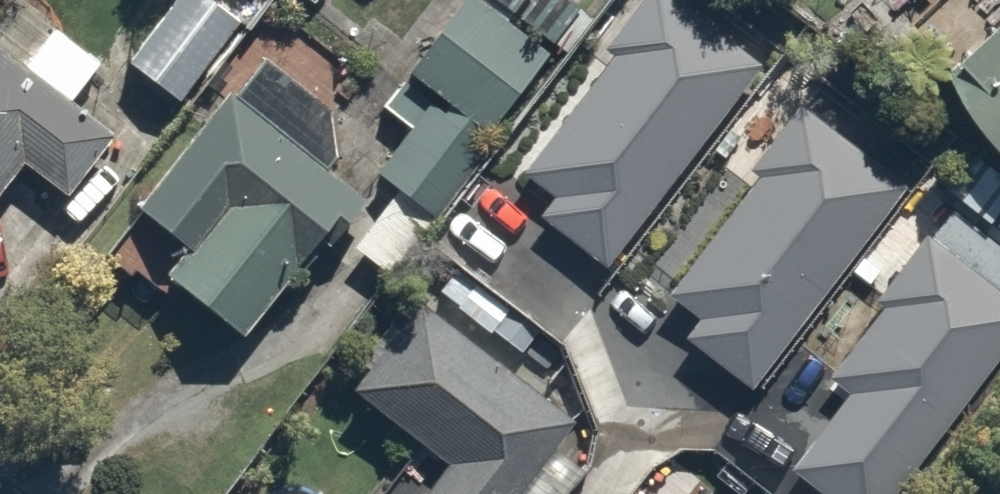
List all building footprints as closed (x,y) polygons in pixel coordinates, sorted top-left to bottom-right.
[(214,0),(160,0),(119,60),(177,101),(236,16),(214,0)] [(357,163),(420,214),(551,54),(484,0),(449,0),(365,103),(390,122),(357,163)] [(607,267),(762,67),(675,0),(642,0),(605,48),(616,57),(526,173),(559,198),(544,219),(607,267)] [(912,74),(999,173),(999,0),(995,0),(912,74)] [(0,58),(0,187),(19,161),(55,186),(97,128),(0,58)] [(350,187),(211,90),(133,213),(166,237),(142,272),(225,331),(295,233),(310,244),(350,187)] [(690,338),(753,384),(905,181),(800,103),(750,169),(760,176),(671,293),(705,318),(690,338)] [(794,469),(826,493),(894,493),(999,360),(999,287),(929,232),(877,298),(887,305),(830,378),(852,395),(794,469)] [(416,302),(351,389),(454,465),(432,493),(520,493),(575,420),(416,302)]
